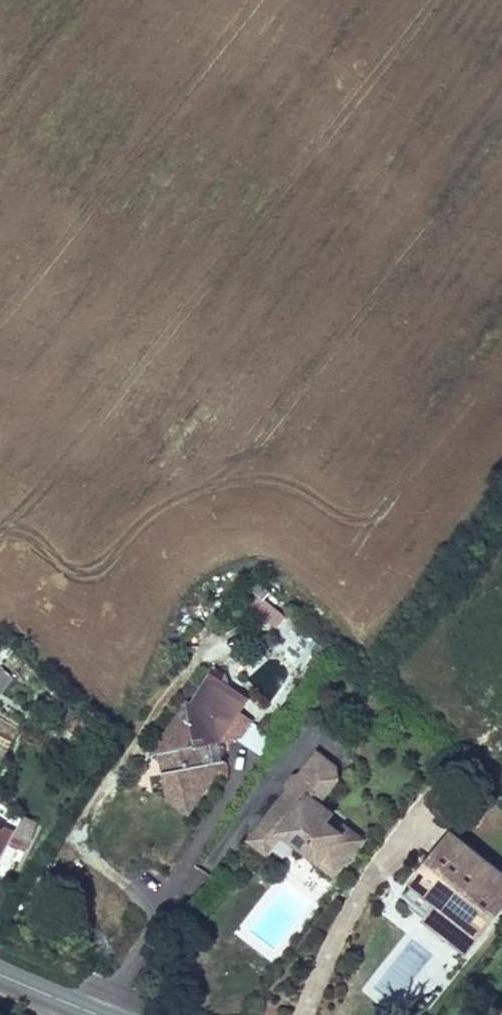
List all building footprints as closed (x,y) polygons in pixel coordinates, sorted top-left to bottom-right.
[(158,774),(161,798),(171,806),(189,803),(211,776),(210,763),(198,764),(196,744),(242,738),(252,725),(236,713),(247,700),(215,674),(193,701),(189,699),(155,741),(158,774)] [(272,741),(252,725),(242,738),(262,755),(272,741)] [(338,809),(325,798),(341,777),(340,764),(318,747),(251,831),(273,848),(285,833),(319,860),(317,862),(336,877),(367,837),(349,823),(345,827),(331,816),(338,809)] [(134,777),(161,798),(158,774),(134,777)] [(11,843),(28,849),(39,819),(21,813),(11,843)] [(0,823),(0,847),(10,828),(0,823)] [(429,919),(468,951),(501,909),(501,868),(455,830),(408,888),(436,910),(429,919)]
